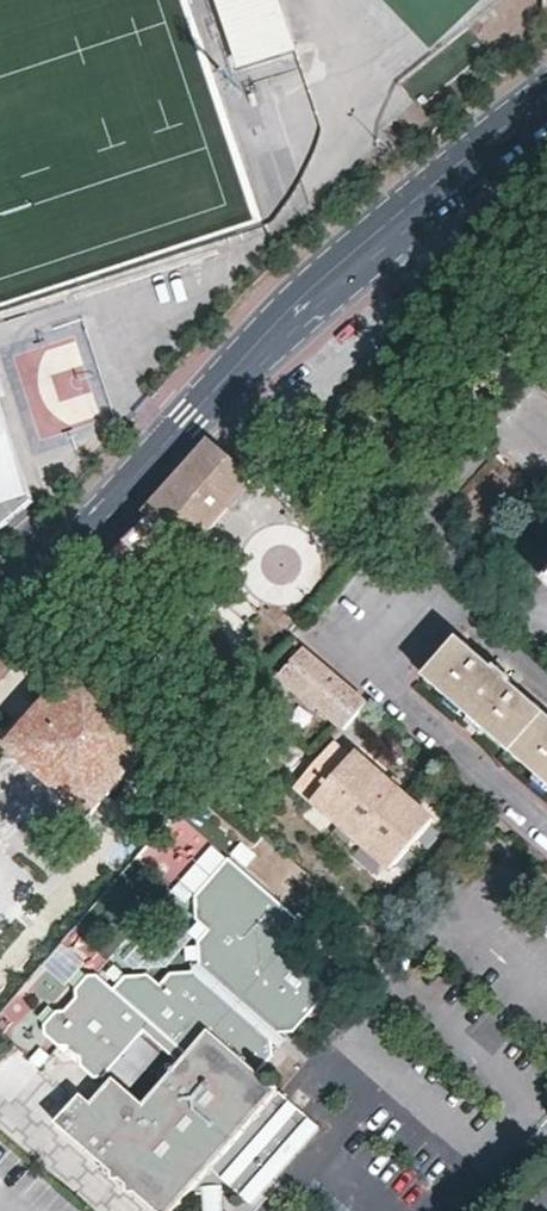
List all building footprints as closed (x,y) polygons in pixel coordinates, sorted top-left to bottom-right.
[(241,74),(297,55),(280,0),(217,0),(241,74)] [(0,339),(0,381),(26,458),(33,455),(117,427),(133,422),(94,308),(0,339)] [(38,495),(26,458),(0,381),(0,508),(38,495)] [(214,436),(212,436),(144,509),(150,515),(179,539),(192,550),(232,506),(252,484),(257,478),(255,474),(214,436)] [(252,484),(232,506),(238,511),(258,490),(252,484)] [(179,539),(150,515),(124,540),(154,564),(179,539)] [(124,540),(96,564),(99,566),(125,593),(154,564),(124,540)] [(458,635),(425,674),(546,780),(546,712),(522,690),(525,687),(494,659),(490,663),(458,635)] [(366,700),(293,636),(272,660),(284,670),(281,675),(330,717),(342,728),(366,700)] [(162,731),(81,659),(8,741),(90,814),(162,731)] [(349,757),(331,741),(293,784),(388,868),(431,818),(355,750),(349,757)] [(185,883),(216,849),(178,814),(132,863),(158,887),(173,872),(185,883)] [(155,1210),(171,1210),(189,1192),(204,1191),(223,1191),(241,1191),(255,1202),(320,1121),(280,1088),(258,1071),(275,1053),(275,1041),(269,1035),(275,1028),(279,1031),(294,1031),(331,990),(282,947),(303,922),(228,856),(224,861),(197,892),(199,920),(208,929),(199,939),(201,962),(213,973),(206,979),(194,970),(171,970),(158,984),(145,971),(126,973),(124,975),(114,966),(107,973),(118,982),(113,989),(96,974),(86,973),(74,987),(75,996),(62,1010),(53,1009),(42,1022),(42,1031),(58,1045),(67,1044),(80,1056),(79,1064),(92,1075),(105,1073),(150,1022),(184,1053),(141,1102),(113,1078),(90,1105),(73,1123),(63,1113),(54,1122),(155,1210)] [(213,973),(201,962),(194,970),(206,979),(213,973)] [(286,1038),(279,1031),(275,1028),(269,1035),(275,1041),(280,1046),(286,1038)] [(73,1123),(90,1105),(79,1095),(63,1113),(73,1123)] [(223,1191),(204,1191),(204,1210),(224,1210),(223,1191)]
